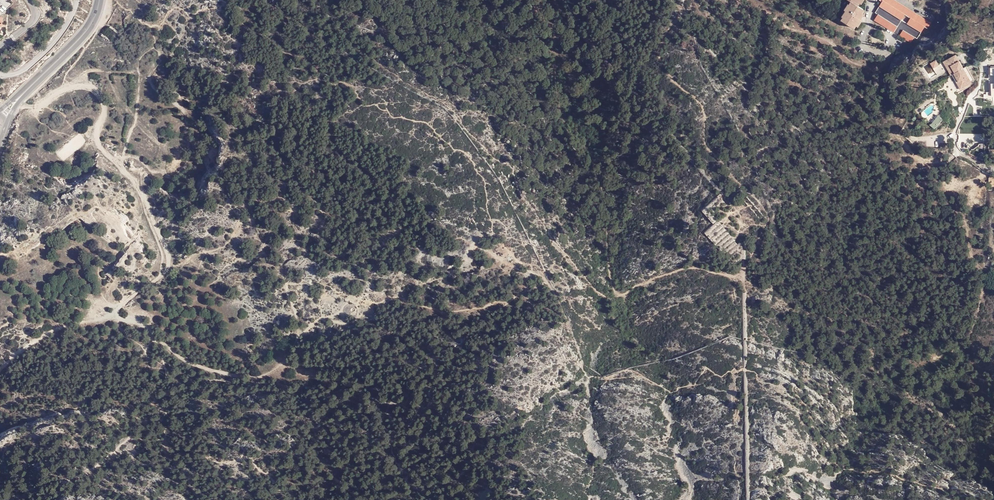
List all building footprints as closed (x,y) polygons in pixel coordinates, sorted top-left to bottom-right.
[(849,4),(856,9),(858,6),(860,7),(864,1),(863,0),(842,0),(849,4)] [(924,31),(927,32),(931,27),(889,0),(877,0),(876,1),(879,3),(879,4),(881,5),(882,4),(905,18),(910,22),(910,21),(924,31)] [(856,9),(849,4),(847,7),(846,7),(842,13),(843,14),(840,20),(841,20),(839,23),(853,32),(854,29),(856,30),(860,24),(859,23),(862,17),(861,16),(863,13),(856,9)] [(882,4),(881,5),(879,10),(901,24),(905,18),(882,4)] [(916,43),(921,36),(907,27),(901,24),(879,10),(875,16),(877,18),(897,30),(902,34),(914,41),(916,43)] [(897,30),(877,18),(873,24),(893,36),(897,30)] [(907,27),(910,22),(905,18),(901,24),(907,27)] [(921,36),(924,31),(910,21),(910,22),(907,27),(921,36)] [(910,47),(914,41),(902,34),(899,40),(910,47)] [(957,54),(946,61),(950,67),(951,67),(953,70),(951,71),(953,75),(955,79),(958,78),(960,81),(959,82),(962,89),(973,83),(972,82),(965,68),(957,54)] [(946,61),(944,62),(952,75),(953,75),(951,71),(953,70),(951,67),(950,67),(946,61)] [(968,66),(965,68),(972,82),(975,80),(968,66)] [(931,123),(929,125),(933,129),(936,127),(942,119),(938,115),(931,123)] [(984,144),(979,145),(978,146),(974,150),(971,150),(969,154),(974,157),(977,158),(986,163),(988,162),(985,155),(984,153),(984,144)] [(725,203),(730,199),(706,171),(701,176),(718,195),(725,203)]
